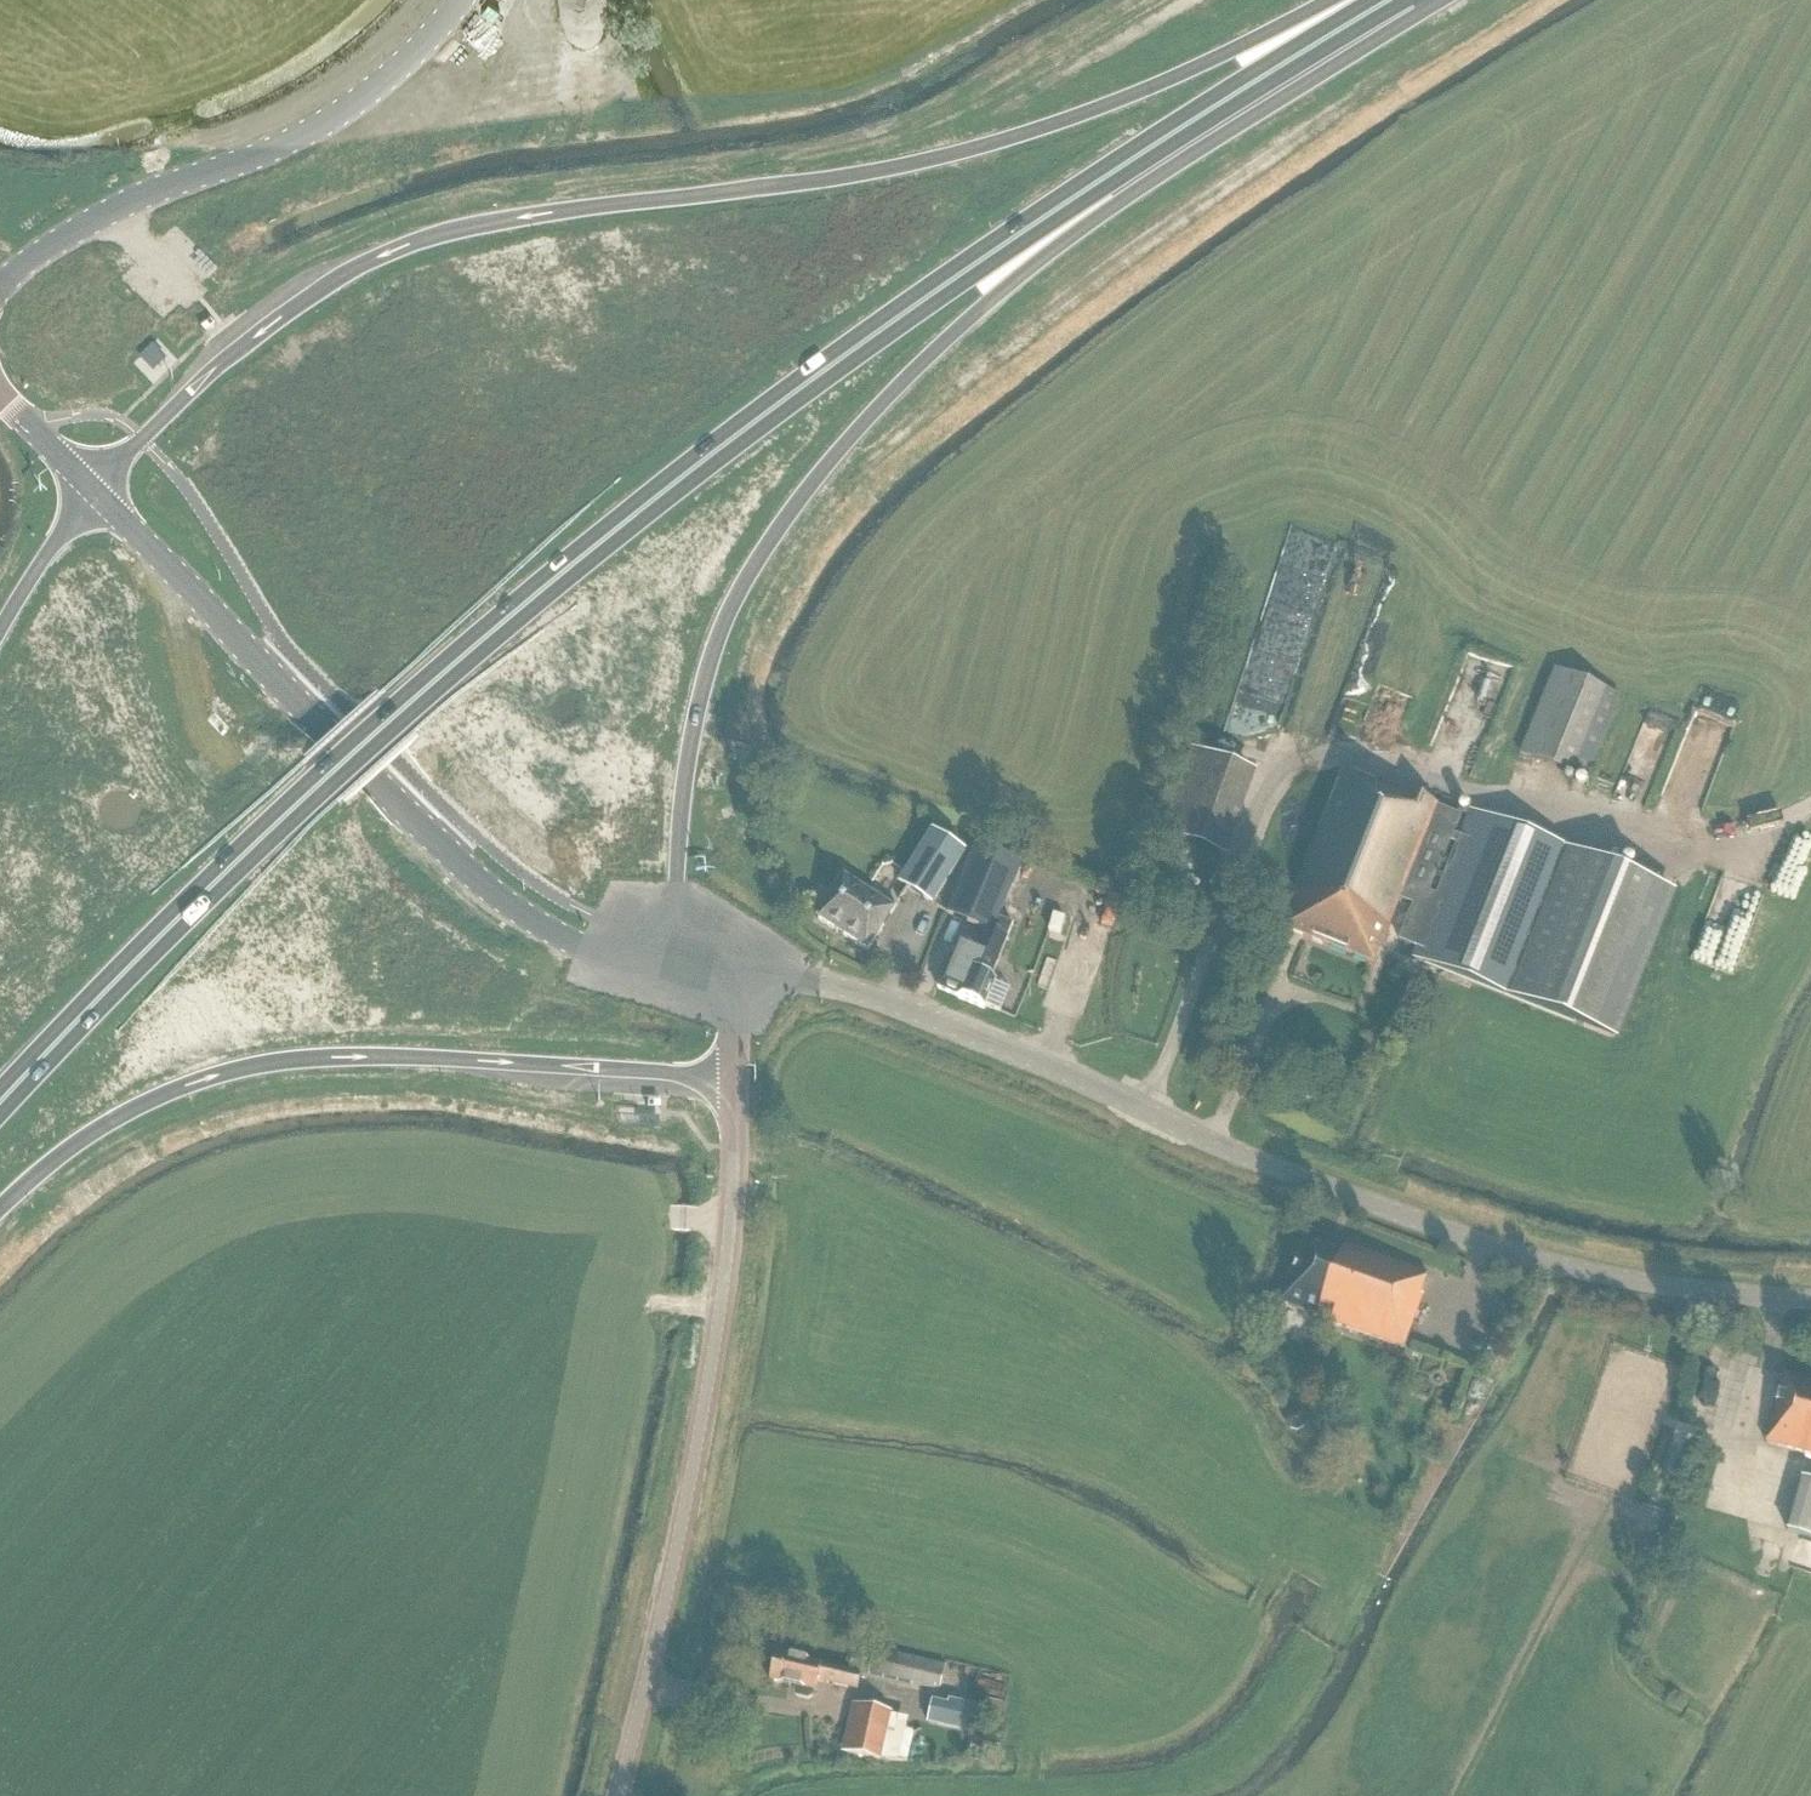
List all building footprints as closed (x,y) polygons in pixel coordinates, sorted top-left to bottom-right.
[(1586,780),(1619,696),(1555,670),(1521,754),(1586,780)] [(1221,857),(1250,772),(1192,753),(1163,838),(1221,857)] [(1414,958),(1609,1033),(1666,885),(1471,810),(1461,836),(1454,834),(1461,815),(1438,806),(1344,770),(1283,929),(1376,965),(1401,900),(1415,905),(1401,941),(1418,948),(1414,958)] [(933,905),(965,853),(931,831),(898,883),(933,905)] [(992,979),(1014,925),(1000,919),(1022,866),(976,848),(948,915),(980,928),(980,927),(988,930),(980,949),(959,940),(939,989),(961,997),(960,998),(986,1009),(997,981),(992,979)] [(867,951),(894,908),(842,876),(815,919),(867,951)] [(1066,917),(1054,914),(1050,930),(1062,934),(1066,917)] [(1336,1320),(1335,1323),(1404,1347),(1422,1296),(1419,1295),(1426,1274),(1344,1245),(1343,1248),(1305,1234),(1281,1301),(1336,1320)] [(1785,1375),(1766,1443),(1810,1456),(1810,1382),(1785,1375)] [(1298,1430),(1303,1427),(1305,1420),(1302,1415),(1295,1413),(1289,1417),(1288,1423),(1291,1429),(1298,1430)] [(1800,1479),(1786,1532),(1810,1538),(1810,1482),(1800,1479)] [(947,1666),(876,1649),(870,1675),(941,1690),(947,1666)] [(797,1685),(794,1694),(797,1697),(808,1699),(812,1698),(814,1688),(815,1689),(817,1678),(858,1687),(861,1672),(863,1661),(853,1659),(849,1669),(776,1652),(770,1679),(797,1685)] [(949,1705),(933,1701),(928,1724),(977,1735),(983,1707),(950,1701),(949,1705)] [(852,1705),(841,1752),(880,1761),(891,1713),(852,1705)]
